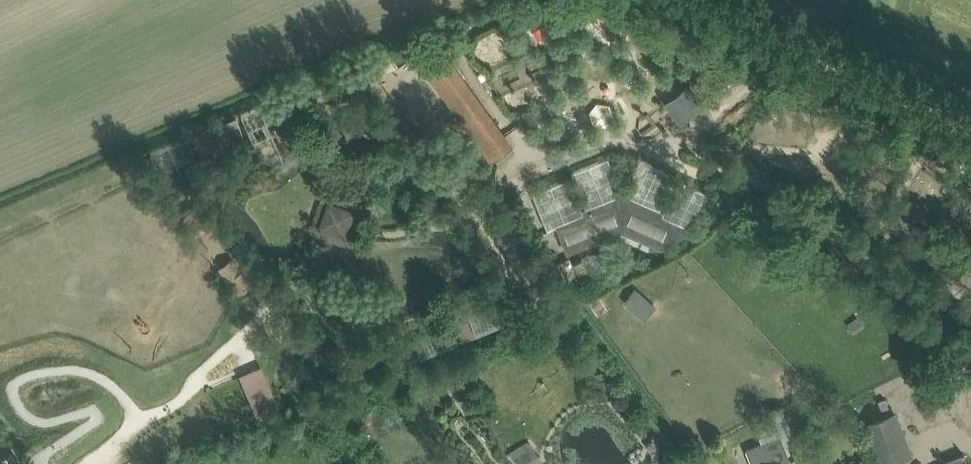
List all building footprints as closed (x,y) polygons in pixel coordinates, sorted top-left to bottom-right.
[(417,52),(431,72),(494,158),(510,146),(448,60),(464,49),(449,29),(417,52)] [(274,127),(282,147),(306,137),(298,117),(274,127)] [(541,125),(528,122),(521,132),(525,142),(537,145),(545,137),(541,125)] [(191,135),(199,155),(222,145),(214,125),(191,135)] [(607,159),(571,173),(584,208),(620,194),(607,159)] [(675,176),(639,161),(624,196),(660,210),(675,176)] [(569,178),(532,192),(545,227),(582,214),(569,178)] [(713,196),(677,182),(663,216),(699,231),(713,196)] [(588,216),(557,229),(569,258),(570,257),(624,234),(669,251),(674,239),(685,245),(691,229),(662,217),(663,213),(625,197),(586,212),(588,216)] [(344,238),(347,231),(355,209),(327,199),(317,228),(344,238)] [(209,226),(196,207),(181,218),(195,236),(209,226)] [(625,241),(616,245),(622,258),(617,261),(620,268),(626,265),(627,267),(636,263),(625,241)] [(606,247),(595,252),(600,261),(611,256),(606,247)] [(238,295),(253,285),(232,257),(218,267),(238,295)] [(569,258),(560,261),(574,291),(594,281),(583,259),(573,264),(570,257),(569,258)] [(635,289),(623,303),(644,321),(656,307),(635,289)] [(864,328),(857,318),(847,325),(854,335),(864,328)] [(259,379),(243,386),(260,426),(282,417),(265,377),(259,379)] [(797,443),(782,404),(770,410),(774,421),(780,435),(785,448),(797,443)] [(865,425),(881,463),(889,463),(911,455),(894,413),(865,425)] [(746,449),(751,463),(781,463),(790,460),(785,448),(780,435),(774,421),(763,425),(757,433),(760,443),(746,449)] [(654,439),(646,446),(653,456),(662,449),(654,439)] [(518,463),(540,463),(543,462),(529,441),(511,452),(518,463)] [(964,453),(946,460),(948,463),(968,463),(964,453)]
